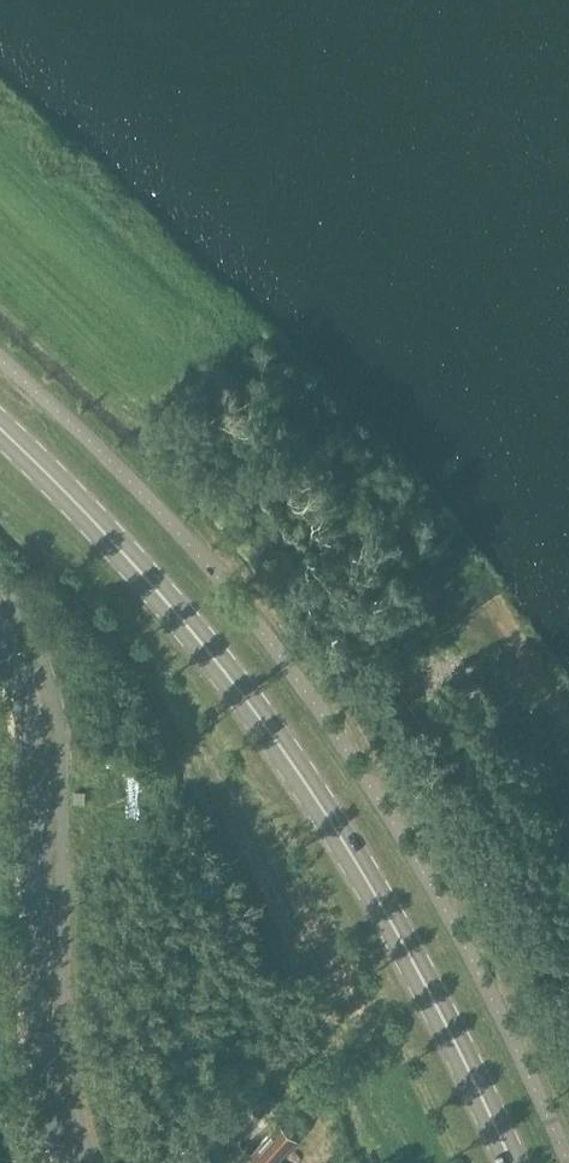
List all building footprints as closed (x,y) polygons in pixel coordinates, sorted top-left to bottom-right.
[(298,1138),(281,1122),(253,1153),(247,1148),(233,1162),(276,1162),(298,1138)]
